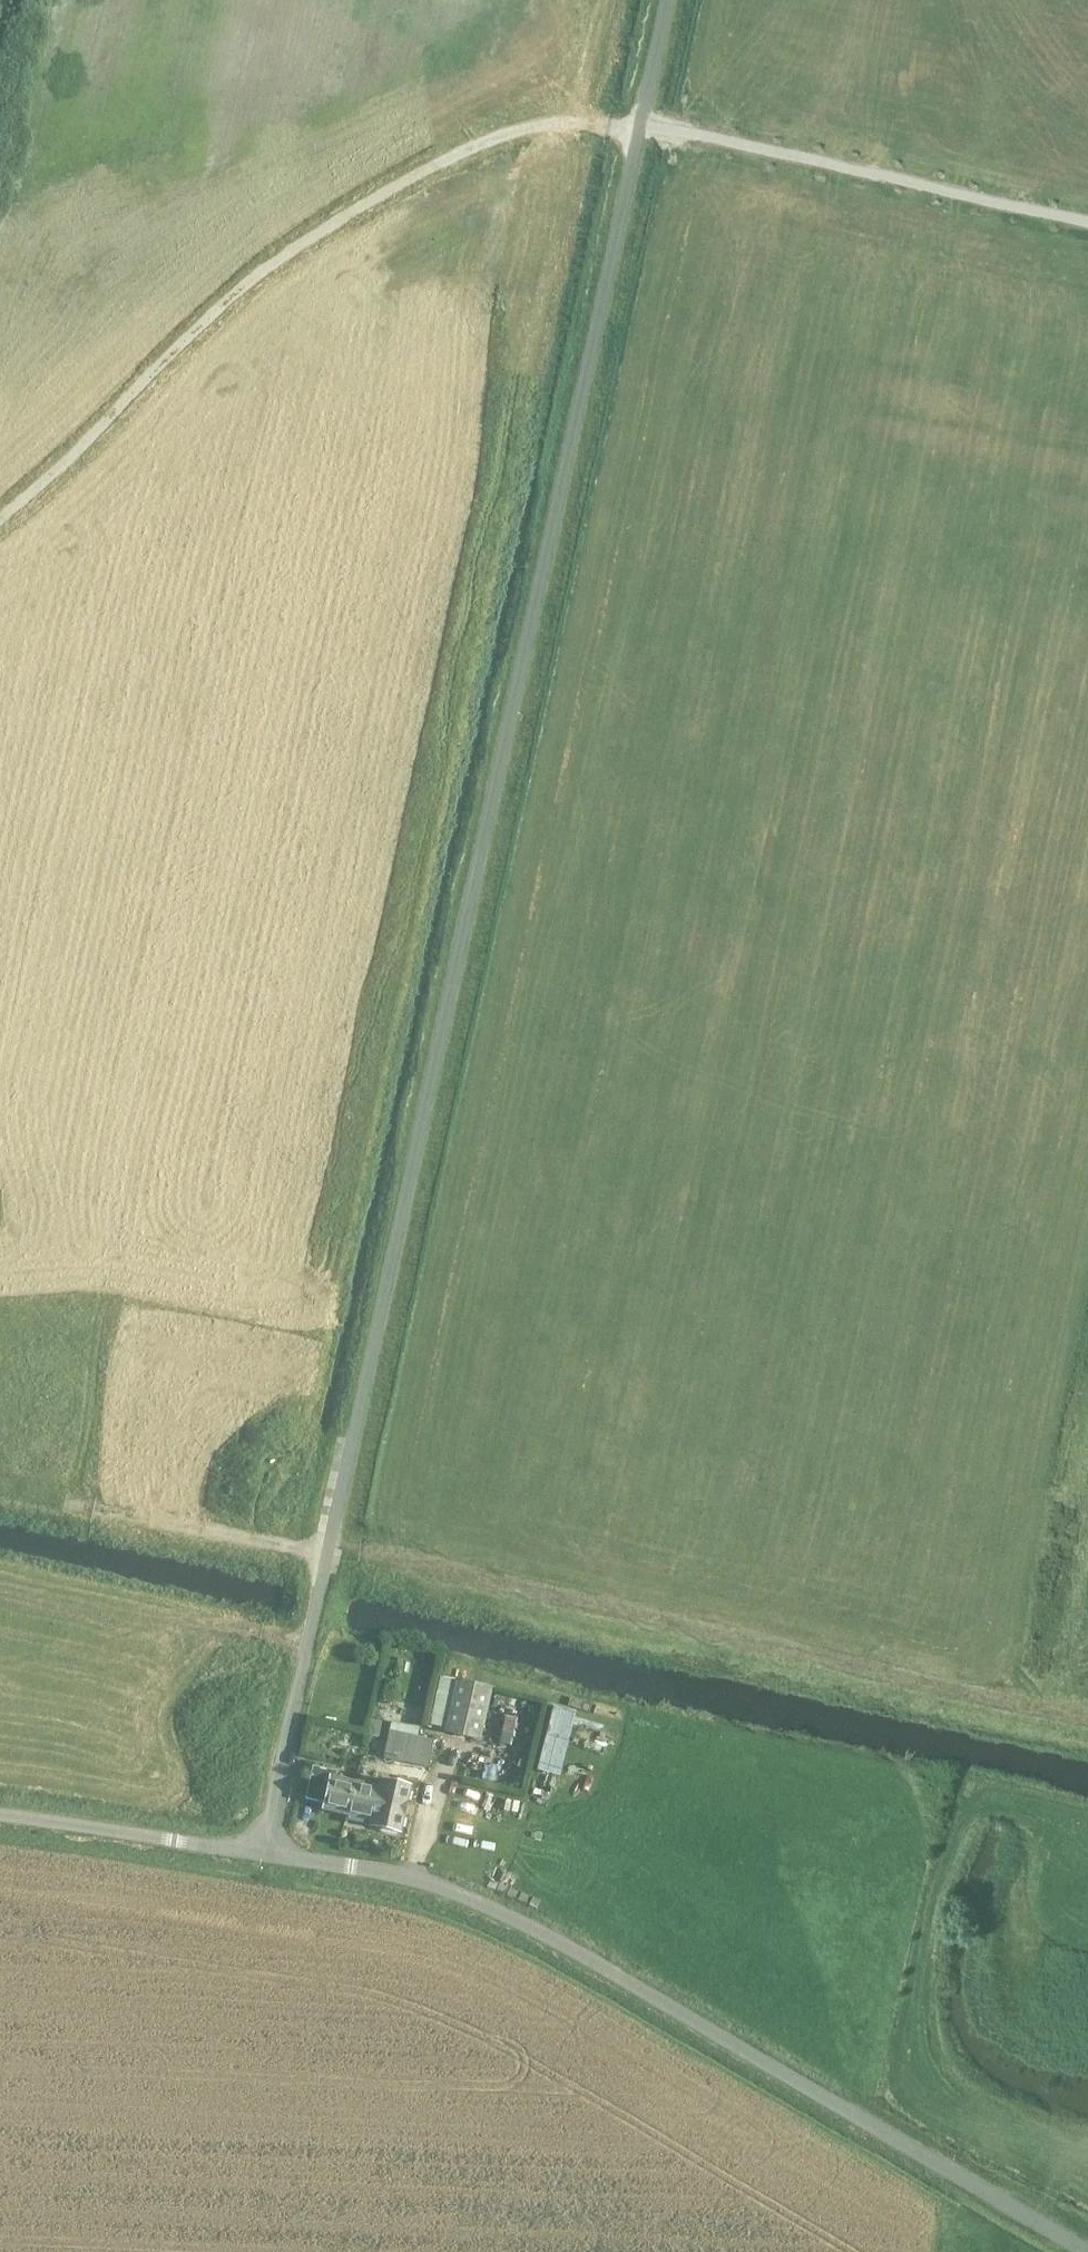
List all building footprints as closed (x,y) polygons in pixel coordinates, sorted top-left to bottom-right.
[(481,1738),(492,1686),(455,1677),(454,1679),(440,1675),(429,1724),(443,1727),(442,1729),(481,1738)] [(564,1773),(574,1708),(551,1704),(540,1769),(564,1773)] [(428,1768),(434,1740),(416,1736),(419,1727),(391,1721),(382,1758),(428,1768)] [(304,1799),(322,1803),(320,1808),(347,1815),(355,1779),(335,1775),(336,1770),(312,1764),(304,1799)] [(347,1815),(369,1819),(368,1824),(400,1831),(412,1784),(379,1776),(377,1784),(355,1779),(347,1815)]
